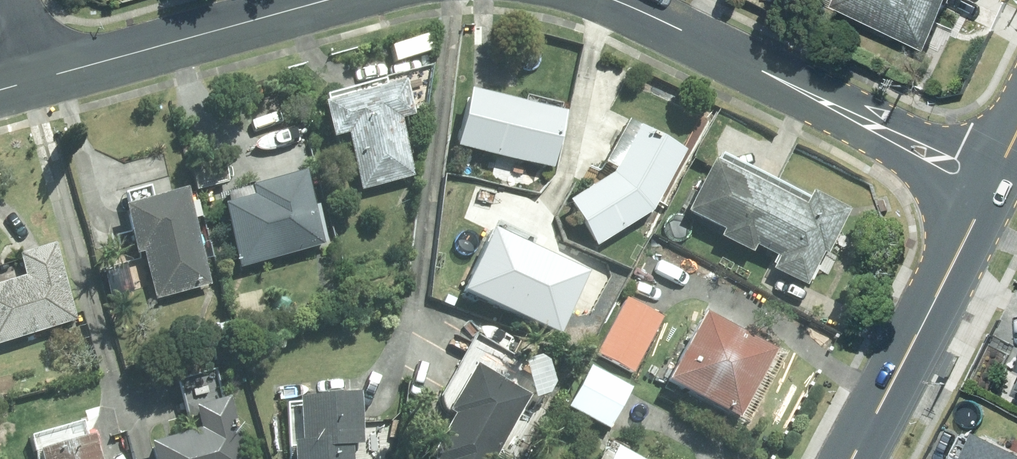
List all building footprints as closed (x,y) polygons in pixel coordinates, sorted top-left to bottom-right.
[(949,0),(837,0),(833,8),(924,53),(949,0)] [(408,173),(391,114),(404,111),(394,74),(312,97),(322,133),(337,129),(354,187),(408,173)] [(561,107),(461,84),(448,142),(548,164),(561,107)] [(591,243),(646,207),(677,147),(628,121),(604,168),(561,196),(591,243)] [(767,267),(802,284),(818,251),(820,251),(842,207),(805,188),(798,202),(705,157),(680,208),(717,227),(713,234),(746,251),(750,243),(774,255),(767,267)] [(233,265),(318,241),(296,165),(240,181),(243,191),(215,199),(233,265)] [(179,184),(115,201),(129,253),(137,251),(150,298),(205,284),(179,184)] [(492,226),(462,291),(554,333),(583,268),(492,226)] [(70,319),(48,238),(9,249),(16,272),(0,276),(0,338),(70,319)] [(595,353),(631,372),(660,316),(624,297),(595,353)] [(656,378),(728,415),(764,346),(692,309),(656,378)] [(525,392),(467,361),(442,408),(449,412),(426,456),(432,458),(490,458),(525,392)] [(605,427),(627,387),(586,365),(564,406),(605,427)] [(208,366),(171,376),(185,426),(141,439),(147,458),(239,458),(219,393),(216,394),(208,366)] [(289,393),(292,436),(287,437),(288,458),(346,458),(345,442),(353,441),(349,388),(289,393)] [(82,430),(28,446),(32,458),(91,458),(82,430)] [(974,433),(962,458),(1016,458),(1016,454),(974,433)] [(611,444),(603,458),(639,458),(611,444)]
